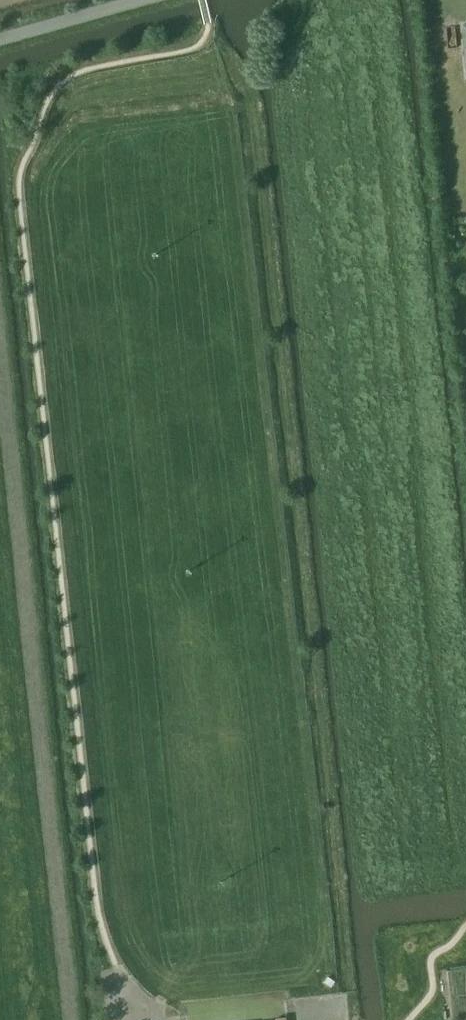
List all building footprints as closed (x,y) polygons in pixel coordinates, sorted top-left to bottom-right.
[(329,977),(326,982),(332,987),(335,982),(329,977)]
